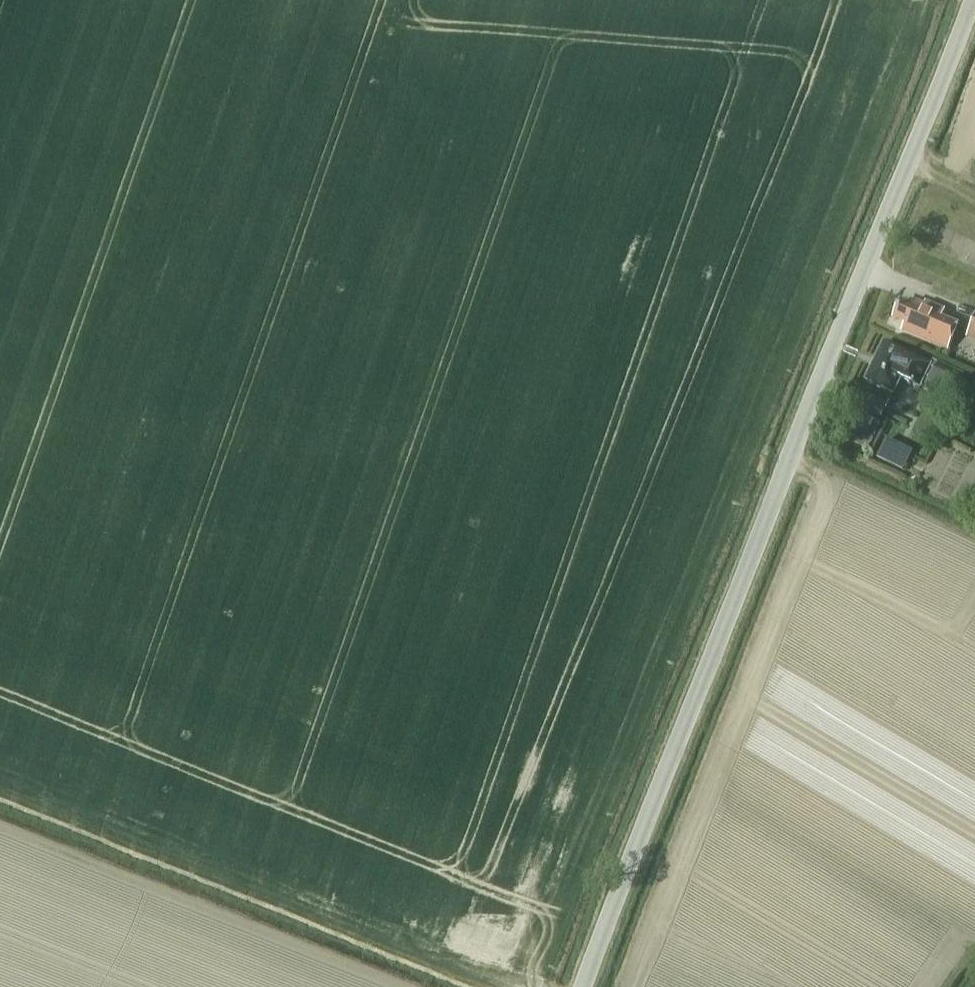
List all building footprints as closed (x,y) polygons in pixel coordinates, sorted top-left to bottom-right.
[(901,331),(931,343),(949,350),(959,326),(941,318),(945,311),(925,303),(924,306),(913,301),(911,306),(901,302),(893,320),(904,325),(901,331)] [(966,338),(974,342),(974,316),(966,338)] [(964,378),(939,364),(933,361),(931,365),(884,343),(865,381),(893,395),(901,379),(920,388),(922,383),(927,386),(927,387),(953,399),(964,378)] [(866,413),(854,439),(875,449),(887,422),(866,413)] [(893,437),(882,458),(910,472),(921,451),(893,437)]
